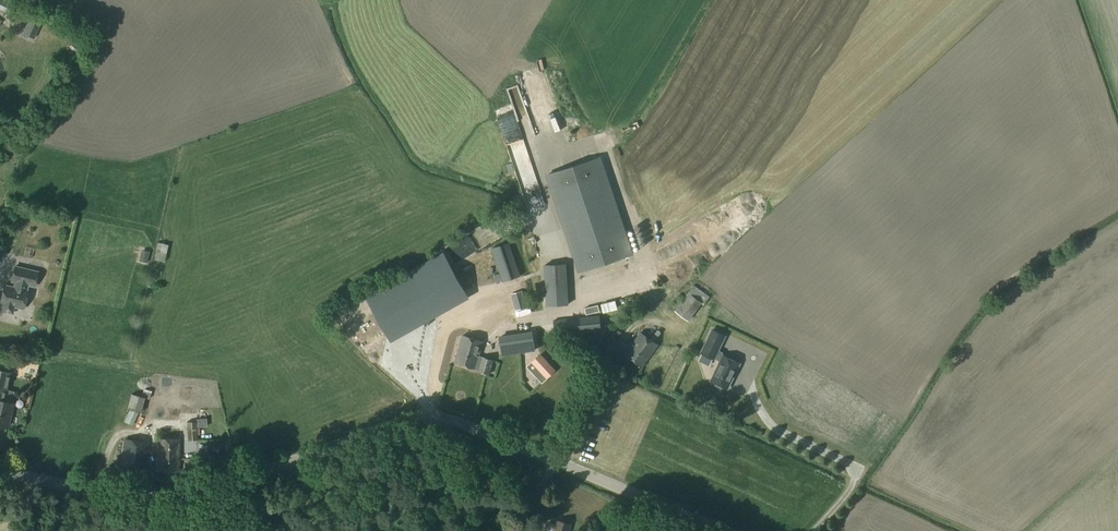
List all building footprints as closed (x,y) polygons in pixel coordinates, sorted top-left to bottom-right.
[(12,15),(16,6),(4,0),(0,0),(0,10),(12,15)] [(43,18),(34,14),(25,34),(34,38),(43,18)] [(600,159),(549,175),(580,272),(631,255),(600,159)] [(509,242),(490,249),(498,274),(494,275),(497,284),(520,276),(509,242)] [(157,243),(153,261),(166,263),(169,246),(157,243)] [(567,304),(565,263),(544,264),(546,305),(567,304)] [(0,303),(0,304),(5,305),(3,311),(12,313),(14,307),(23,309),(27,291),(26,290),(28,285),(34,287),(38,272),(15,267),(11,282),(15,282),(14,287),(4,285),(0,303)] [(488,320),(497,290),(426,270),(421,288),(443,294),(439,306),(488,320)] [(694,285),(688,292),(702,303),(701,304),(703,306),(710,297),(694,285)] [(522,290),(511,294),(515,311),(527,307),(522,290)] [(684,292),(671,312),(686,322),(699,302),(684,292)] [(365,300),(356,336),(408,349),(417,313),(365,300)] [(600,315),(553,320),(555,336),(601,332),(600,315)] [(434,357),(445,323),(429,317),(418,352),(434,357)] [(712,330),(701,352),(714,359),(714,358),(720,361),(711,380),(715,383),(715,385),(721,388),(723,387),(727,389),(740,364),(721,354),(721,353),(718,351),(725,336),(712,330)] [(640,332),(624,354),(642,367),(658,345),(640,332)] [(532,333),(499,338),(502,355),(534,351),(532,333)] [(462,335),(454,362),(476,368),(480,369),(480,371),(490,374),(494,360),(479,355),(483,341),(462,335)] [(540,352),(532,360),(547,376),(555,368),(540,352)] [(1,427),(3,426),(8,427),(13,405),(13,403),(12,403),(15,393),(6,391),(10,372),(0,370),(0,427),(1,427)] [(129,410),(124,422),(133,425),(139,412),(141,413),(145,398),(131,394),(127,409),(129,410)] [(198,422),(186,423),(187,440),(198,440),(198,422)] [(156,439),(156,471),(180,471),(180,439),(156,439)] [(126,440),(122,464),(145,468),(149,444),(126,440)]
